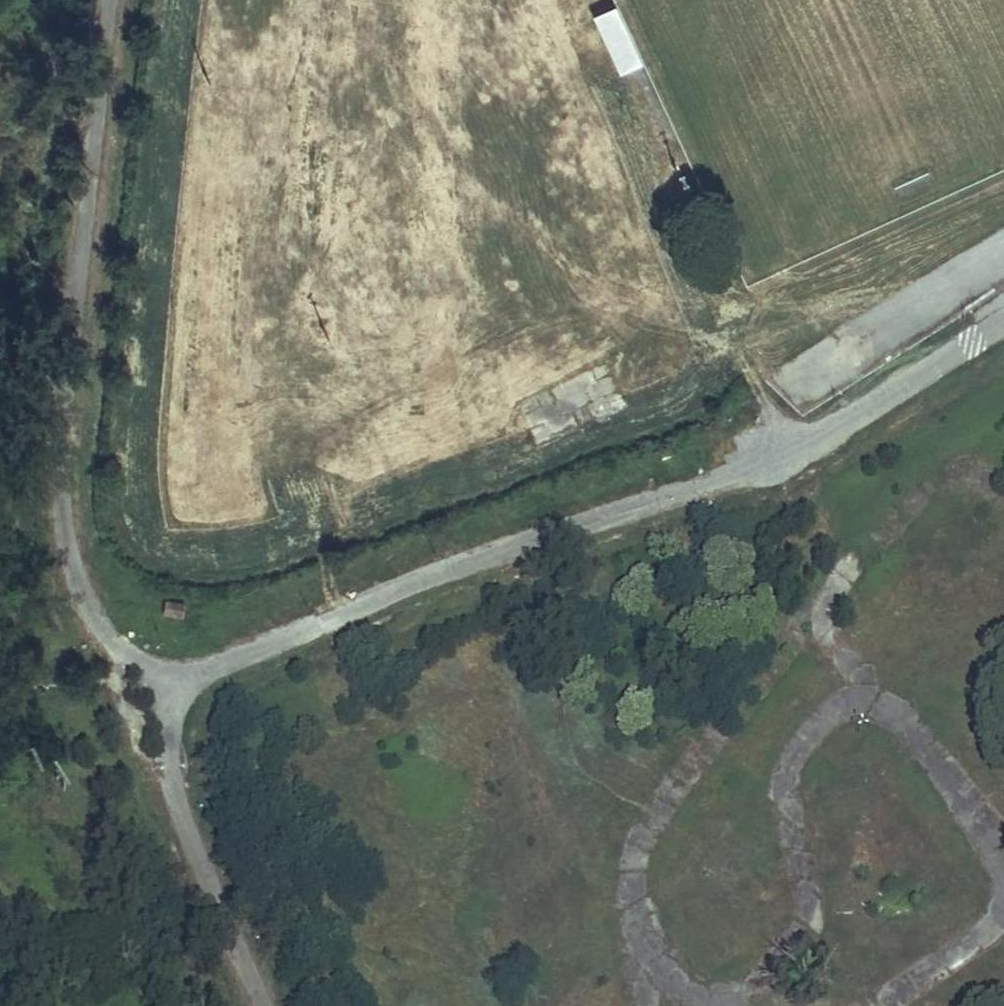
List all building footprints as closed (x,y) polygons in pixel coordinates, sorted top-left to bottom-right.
[(641,60),(614,4),(592,15),(620,71),(641,60)] [(579,161),(590,189),(629,173),(618,145),(579,161)] [(388,291),(387,264),(357,264),(357,291),(388,291)] [(519,413),(526,441),(555,433),(548,405),(519,413)] [(185,603),(166,600),(164,611),(183,614),(185,603)]
